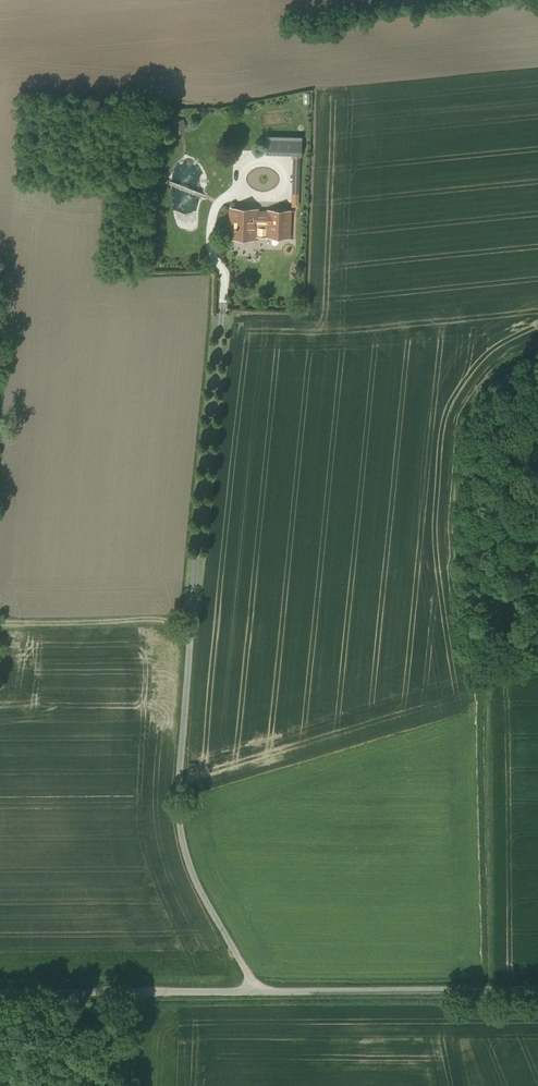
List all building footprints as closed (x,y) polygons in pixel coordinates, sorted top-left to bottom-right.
[(302,138),(267,137),(267,152),(302,153),(302,138)] [(295,204),(302,205),(303,192),(296,192),(295,204)] [(257,209),(232,209),(231,237),(256,238),(257,235),(257,210),(257,209)] [(269,211),(260,210),(257,210),(257,235),(267,236),(269,211)] [(290,210),(269,210),(269,211),(267,236),(267,237),(289,237),(290,210)]
